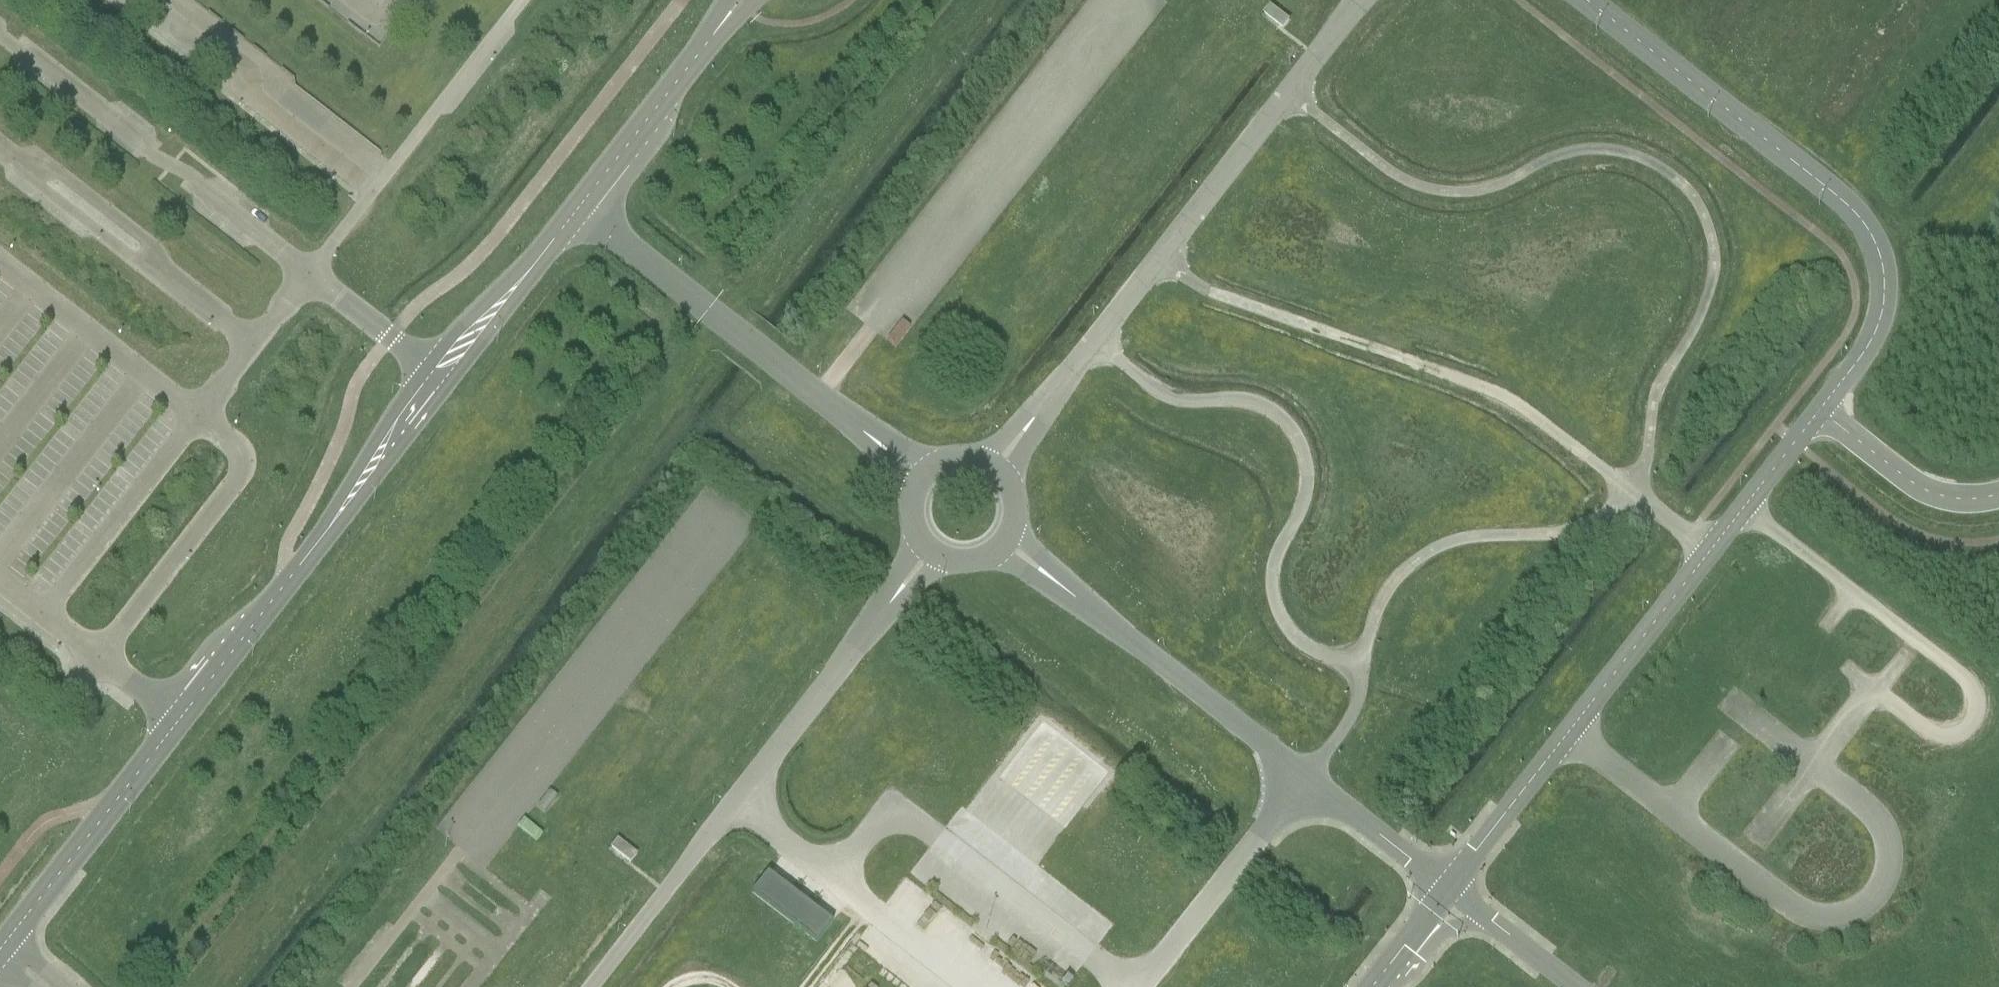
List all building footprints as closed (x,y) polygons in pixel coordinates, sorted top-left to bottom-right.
[(1264,14),(1283,29),(1289,21),(1270,7),(1264,14)] [(898,320),(887,339),(897,345),(909,327),(898,320)] [(611,848),(630,863),(636,855),(617,841),(611,848)] [(767,874),(742,906),(807,955),(832,924),(767,874)]
